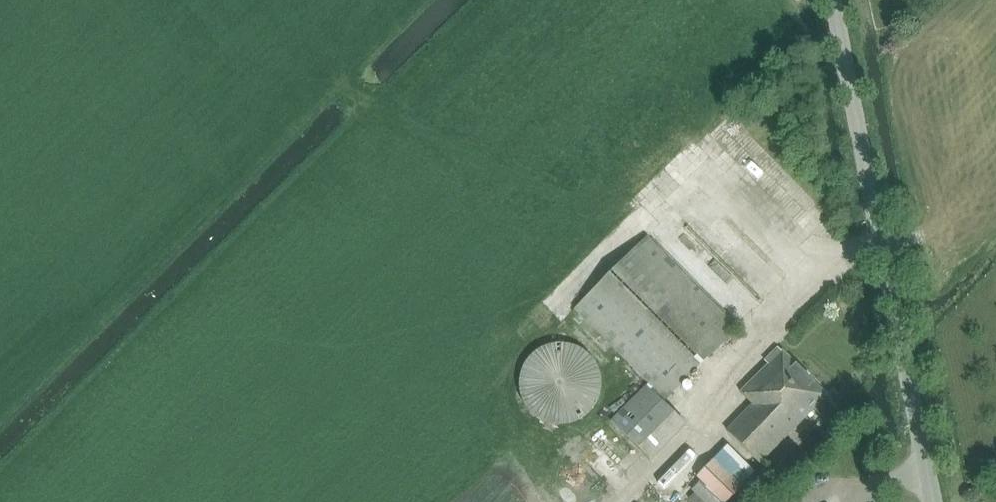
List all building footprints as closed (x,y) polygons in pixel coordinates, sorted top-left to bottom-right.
[(778,191),(789,181),(744,133),(734,142),(778,191)] [(712,177),(722,163),(712,156),(702,170),(712,177)] [(664,403),(739,329),(647,237),(605,279),(595,268),(579,285),(580,286),(578,289),(587,298),(574,310),(647,384),(610,422),(650,464),(686,426),(664,403)] [(583,355),(580,353),(577,352),(574,350),(571,349),(567,348),(564,348),(561,348),(557,348),(554,349),(551,349),(547,351),(544,352),(541,354),(538,356),(536,358),(534,360),(531,363),(530,366),(528,369),(527,372),(526,375),(525,379),(525,382),(525,386),(525,389),(526,393),(527,396),(528,399),(529,402),(531,405),(533,408),(536,410),(538,413),(541,415),(544,416),(547,418),(550,419),(553,420),(557,421),(560,421),(564,421),(567,420),(570,420),(574,419),(577,417),(580,416),(583,414),(585,412),(588,409),(590,407),(592,404),(594,401),(595,398),(596,395),(597,391),(597,388),(598,385),(597,381),(597,378),(596,375),(595,371),(594,368),(592,365),(590,362),(588,360),(586,357),(583,355)] [(769,364),(740,393),(752,407),(736,422),(725,432),(760,465),(814,410),(823,419),(833,408),(824,400),(828,397),(782,351),(782,352),(778,348),(765,360),(769,364)] [(669,501),(720,448),(699,428),(648,482),(669,501)] [(729,492),(739,476),(724,466),(714,482),(729,492)] [(702,482),(693,491),(695,493),(686,501),(721,501),(702,482)]
